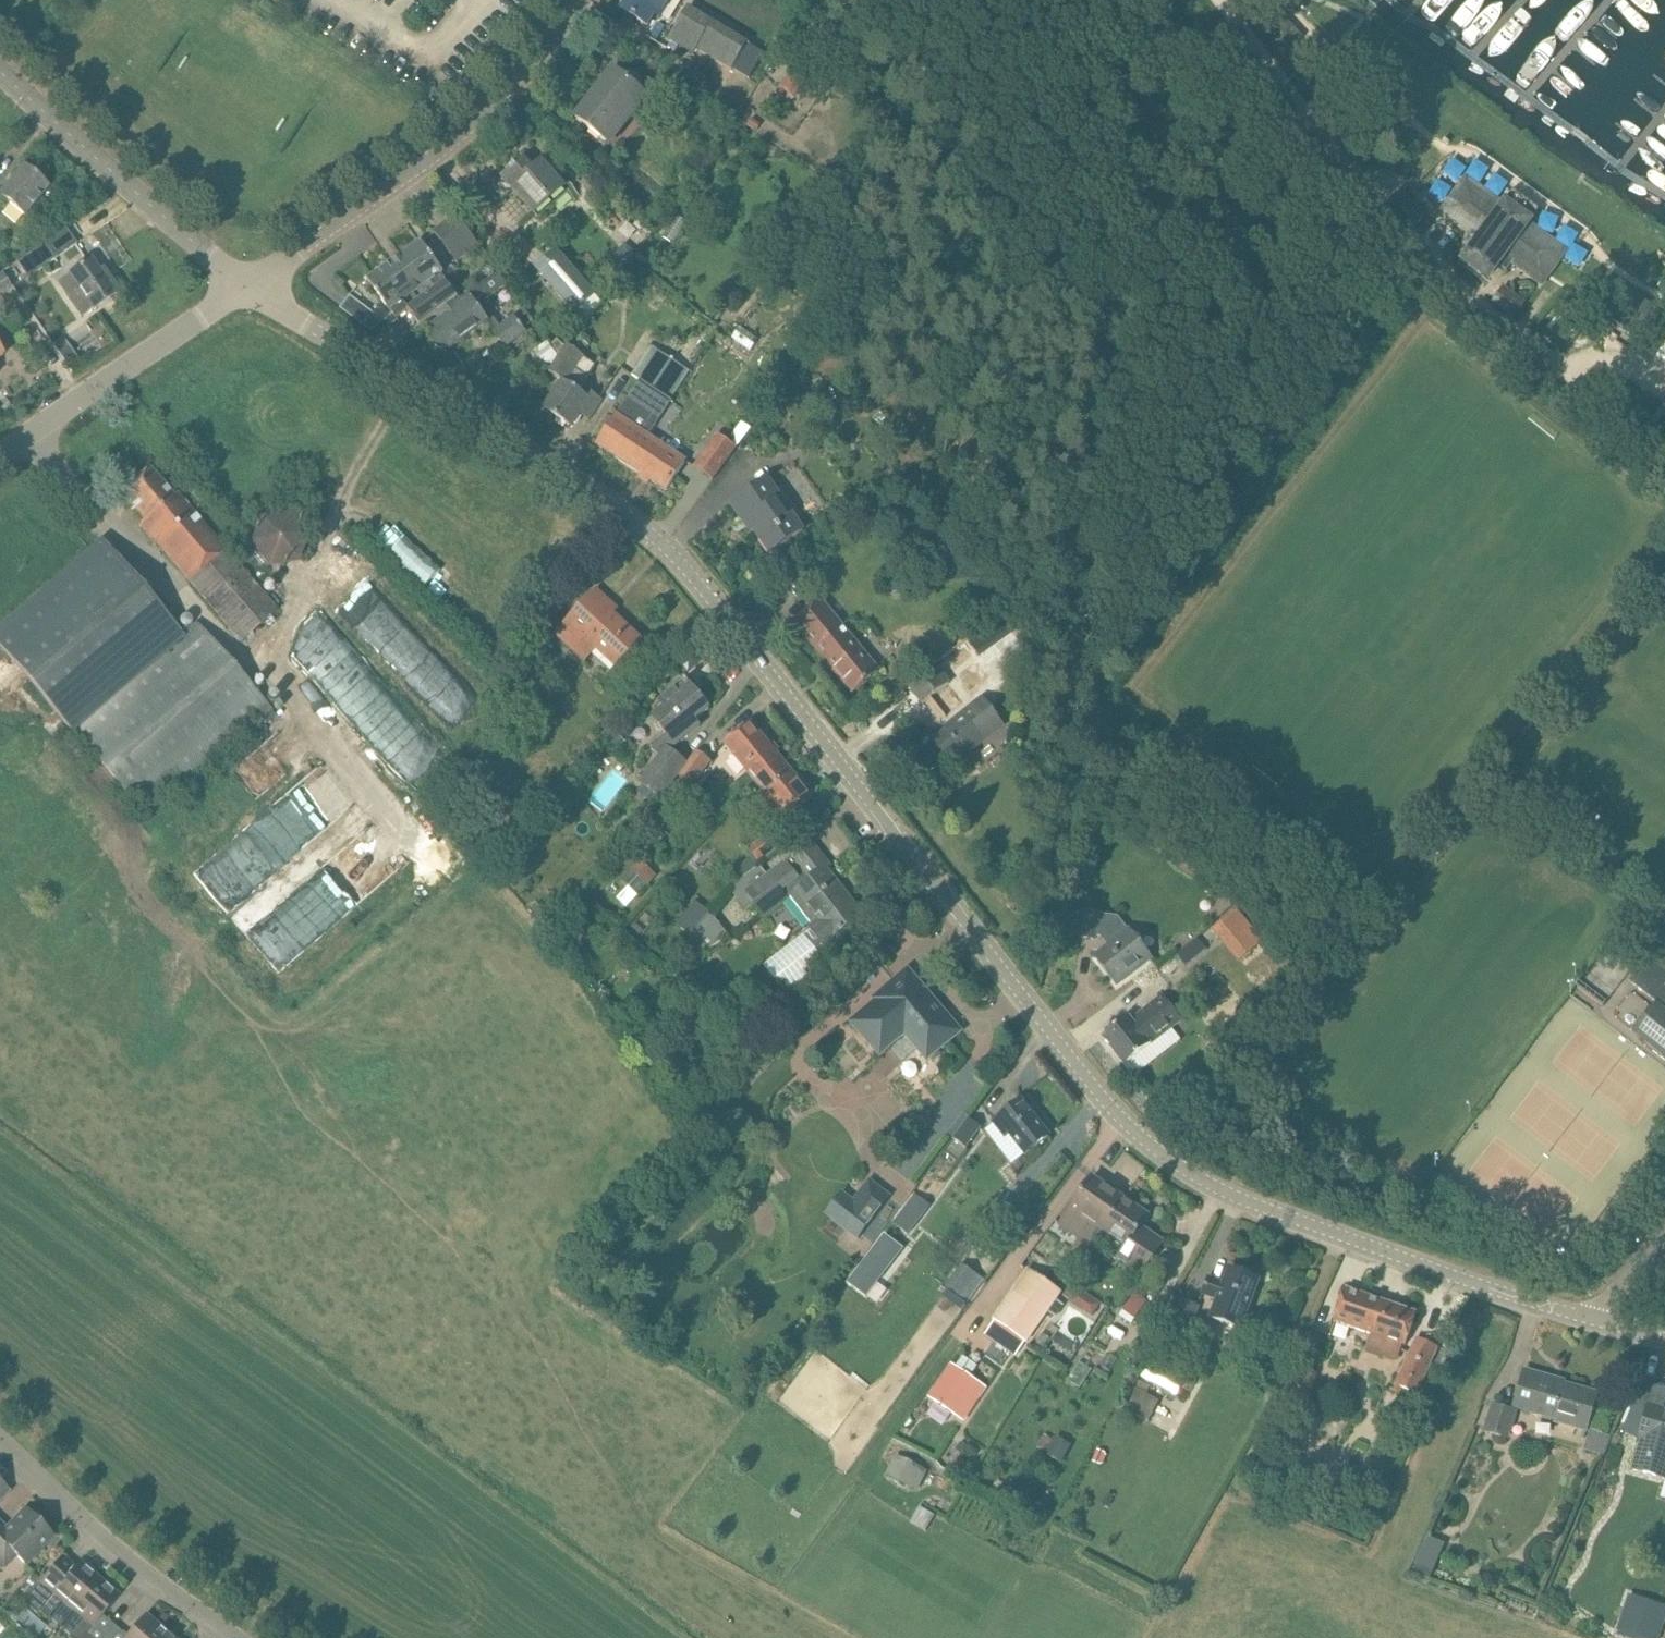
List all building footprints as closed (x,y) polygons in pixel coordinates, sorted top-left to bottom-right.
[(671,0),(627,0),(622,10),(648,25),(655,13),(661,17),(671,0)] [(705,55),(732,71),(748,44),(749,43),(690,8),(670,39),(695,54),(694,55),(702,59),(705,55)] [(1272,9),(1258,23),(1285,52),(1300,39),(1272,9)] [(911,53),(897,50),(893,67),(908,70),(911,53)] [(808,75),(793,63),(778,83),(793,94),(808,75)] [(614,71),(576,119),(614,146),(649,98),(614,71)] [(569,191),(543,162),(533,170),(525,161),(517,167),(516,165),(511,170),(512,171),(494,187),(504,198),(514,189),(538,218),(569,191)] [(48,187),(24,166),(0,194),(0,196),(9,204),(21,214),(23,216),(48,187)] [(1537,211),(1512,193),(1501,207),(1467,181),(1446,210),(1474,230),(1466,241),(1473,246),(1462,260),(1487,278),(1498,264),(1506,270),(1516,257),(1544,278),(1561,250),(1527,225),(1537,211)] [(479,244),(471,233),(458,216),(435,233),(456,261),(479,244)] [(38,270),(60,255),(78,243),(67,227),(27,254),(38,270)] [(446,274),(435,259),(423,242),(394,263),(415,293),(420,300),(409,308),(409,309),(421,326),(437,314),(438,315),(458,300),(442,277),(446,274)] [(635,258),(639,254),(627,245),(611,264),(623,273),(635,258)] [(536,265),(541,271),(577,313),(586,325),(603,303),(597,296),(560,254),(556,248),(536,265)] [(118,289),(111,279),(109,276),(105,279),(92,258),(68,274),(57,283),(81,319),(99,306),(101,307),(110,301),(109,299),(120,292),(118,289)] [(415,293),(394,263),(369,280),(391,310),(392,310),(397,318),(409,309),(409,308),(420,300),(415,293)] [(487,321),(474,302),(483,296),(486,300),(509,284),(499,271),(467,293),(472,299),(462,306),(458,300),(438,315),(441,320),(435,325),(437,327),(434,329),(432,334),(433,340),(436,345),(441,348),(447,347),(450,345),(451,347),(487,321)] [(10,287),(3,276),(0,278),(0,294),(10,287)] [(1608,282),(1591,308),(1658,350),(1664,339),(1664,318),(1608,282)] [(381,324),(373,312),(364,324),(362,322),(361,323),(372,331),(381,324)] [(516,316),(494,331),(505,348),(527,332),(516,316)] [(571,426),(579,413),(588,398),(578,392),(590,375),(597,365),(585,358),(586,356),(568,344),(549,371),(562,379),(544,410),(571,426)] [(670,399),(672,397),(671,397),(690,368),(661,349),(642,379),(640,378),(640,379),(670,399)] [(650,435),(660,419),(628,398),(598,444),(667,490),(687,459),(650,435)] [(725,464),(751,428),(741,422),(732,435),(737,438),(732,444),(717,433),(705,450),(725,464)] [(161,549),(227,625),(242,642),(278,610),(178,492),(173,496),(150,469),(122,494),(153,529),(166,545),(161,549)] [(748,519),(771,553),(801,530),(767,481),(733,505),(745,521),(748,519)] [(254,519),(265,570),(308,561),(297,509),(254,519)] [(181,634),(102,540),(0,627),(0,647),(145,817),(272,710),(196,621),(181,634)] [(620,665),(643,641),(605,605),(609,601),(597,590),(568,622),(569,623),(558,635),(584,660),(598,645),(620,665)] [(795,622),(853,693),(880,672),(821,601),(795,622)] [(954,648),(963,659),(986,640),(979,630),(954,648)] [(935,662),(907,682),(923,704),(951,683),(935,662)] [(671,749),(701,726),(696,720),(710,708),(687,679),(661,700),(665,706),(653,716),(667,734),(659,740),(652,750),(659,754),(638,782),(661,800),(679,775),(689,762),(671,749)] [(934,740),(951,762),(966,750),(969,754),(1005,727),(983,697),(951,723),(953,726),(934,740)] [(755,781),(783,759),(752,721),(725,743),(755,781)] [(679,775),(694,786),(712,760),(697,750),(689,762),(679,775)] [(786,819),(814,797),(783,759),(755,781),(786,819)] [(690,787),(684,782),(675,793),(682,798),(690,787)] [(753,855),(759,864),(784,844),(774,831),(749,850),(753,855)] [(812,842),(770,875),(767,877),(748,892),(757,903),(760,908),(766,915),(788,898),(812,928),(763,966),(788,998),(844,954),(836,945),(849,935),(845,929),(863,915),(827,869),(831,866),(812,842)] [(738,868),(744,877),(759,864),(753,855),(738,868)] [(658,875),(640,859),(622,880),(629,886),(617,898),(626,907),(658,875)] [(1096,957),(1117,984),(1150,958),(1132,931),(1127,934),(1118,917),(1100,915),(1100,912),(1083,909),(1081,937),(1095,939),(1095,934),(1102,935),(1105,938),(1106,938),(1110,945),(1096,957)] [(1239,909),(1214,929),(1239,961),(1264,941),(1239,909)] [(729,935),(711,913),(691,936),(705,954),(729,935)] [(1630,981),(1657,1003),(1637,1028),(1664,1050),(1664,936),(1630,981)] [(1177,954),(1187,965),(1207,949),(1197,938),(1177,954)] [(927,1061),(951,1040),(947,1036),(958,1026),(908,968),(873,998),(875,1001),(851,1022),(881,1057),(905,1035),(927,1061)] [(1103,1037),(1125,1065),(1183,1020),(1163,995),(1132,1020),(1129,1016),(1103,1037)] [(1026,1154),(1049,1136),(1022,1101),(994,1122),(1005,1137),(1010,1133),(1026,1154)] [(968,1118),(953,1138),(966,1148),(981,1128),(968,1118)] [(1115,1216),(1126,1199),(1093,1176),(1059,1226),(1078,1239),(1075,1243),(1077,1245),(1092,1224),(1093,1224),(1103,1209),(1115,1216)] [(886,1204),(864,1187),(854,1200),(837,1222),(859,1239),(876,1217),(886,1204)] [(895,1222),(905,1230),(927,1201),(916,1193),(895,1222)] [(1141,1276),(1152,1260),(1164,1242),(1142,1227),(1149,1215),(1126,1199),(1115,1216),(1103,1209),(1093,1224),(1092,1224),(1077,1245),(1085,1250),(1093,1240),(1100,1229),(1126,1246),(1117,1260),(1141,1276)] [(885,1236),(849,1283),(867,1296),(902,1249),(885,1236)] [(969,1302),(985,1280),(962,1264),(947,1285),(969,1302)] [(1239,1331),(1258,1279),(1230,1269),(1225,1283),(1208,1277),(1201,1295),(1215,1300),(1209,1318),(1239,1331)] [(1053,1305),(1061,1292),(1029,1270),(995,1319),(998,1321),(989,1335),(1017,1354),(1025,1341),(1027,1342),(1046,1313),(1052,1318),(1059,1309),(1053,1305)] [(1406,1346),(1417,1313),(1345,1288),(1334,1321),(1406,1346)] [(1102,1305),(1092,1298),(1084,1310),(1093,1317),(1102,1305)] [(1190,1332),(1199,1307),(1180,1301),(1172,1326),(1190,1332)] [(1403,1389),(1416,1394),(1438,1346),(1417,1337),(1392,1392),(1400,1395),(1403,1389)] [(1081,1386),(1092,1366),(1081,1360),(1070,1380),(1081,1386)] [(987,1387),(952,1363),(928,1397),(964,1421),(987,1387)] [(1586,1430),(1597,1394),(1562,1384),(1561,1385),(1554,1383),(1555,1379),(1525,1371),(1515,1406),(1557,1418),(1556,1421),(1586,1430)] [(1136,1376),(1131,1385),(1146,1394),(1151,1385),(1136,1376)] [(1492,1405),(1485,1431),(1508,1438),(1516,1412),(1492,1405)] [(1649,1406),(1640,1437),(1642,1438),(1632,1469),(1664,1479),(1664,1411),(1649,1406)] [(1056,1436),(1046,1452),(1062,1462),(1072,1446),(1056,1436)] [(1093,1460),(1103,1465),(1108,1454),(1098,1449),(1093,1460)] [(896,1454),(886,1475),(918,1490),(928,1470),(896,1454)] [(0,1481),(0,1480),(0,1503),(11,1491),(0,1481)] [(1102,1502),(1110,1506),(1116,1496),(1108,1491),(1102,1502)] [(26,1565),(53,1537),(25,1510),(6,1528),(0,1522),(0,1562),(5,1567),(17,1554),(26,1565)] [(1425,1544),(1416,1566),(1429,1571),(1438,1549),(1438,1547),(1426,1542),(1425,1544)] [(80,1562),(76,1567),(63,1556),(24,1602),(38,1614),(40,1612),(48,1618),(63,1600),(74,1610),(100,1579),(80,1562)] [(120,1596),(100,1579),(74,1610),(84,1618),(68,1636),(71,1637),(107,1637),(116,1627),(103,1616),(120,1596)] [(1664,1618),(1664,1606),(1631,1594),(1618,1630),(1642,1637),(1658,1637),(1664,1618)] [(167,1634),(146,1616),(128,1637),(116,1627),(107,1637),(164,1637),(167,1634)]
